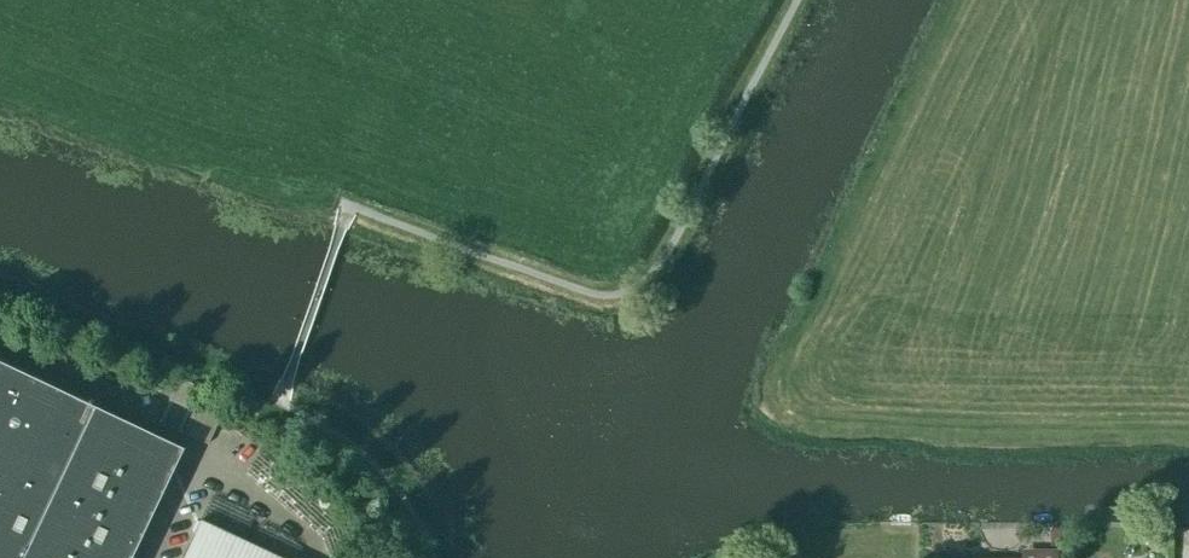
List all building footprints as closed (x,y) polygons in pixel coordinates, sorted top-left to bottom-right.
[(0,364),(0,557),(130,557),(182,450),(0,364)] [(200,521),(182,557),(277,557),(200,521)]
